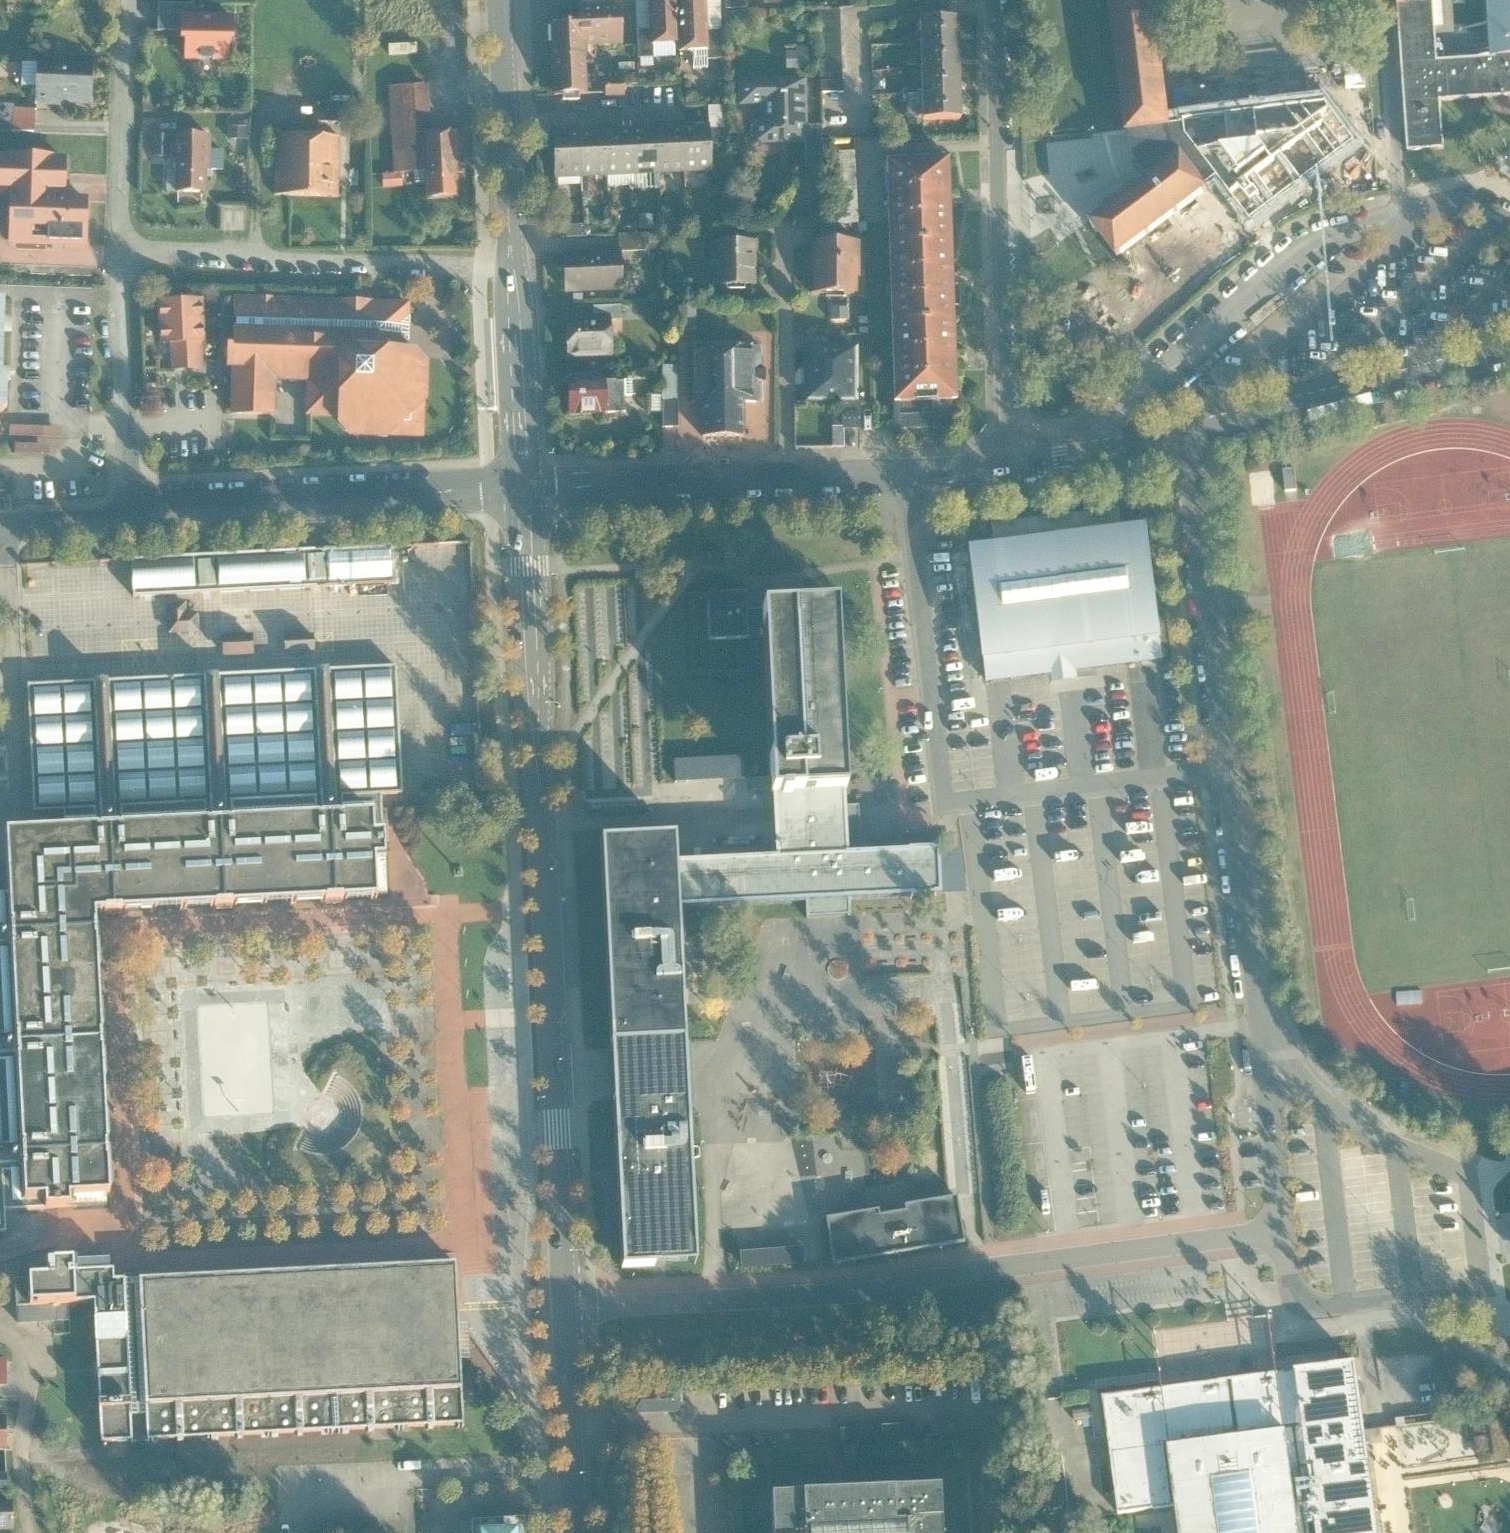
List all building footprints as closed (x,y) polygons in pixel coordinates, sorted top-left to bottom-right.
[(678,0),(651,0),(653,45),(679,44),(678,0)] [(706,0),(682,0),(684,51),(708,50),(706,0)] [(1126,132),(1148,173),(1089,219),(1119,259),(1174,214),(1203,190),(1212,183),(1187,152),(1180,137),(1172,119),(1159,0),(1113,0),(1126,132)] [(1409,150),(1446,147),(1445,98),(1493,95),(1491,55),(1438,60),(1435,0),(1399,0),(1409,150)] [(1491,55),(1493,95),(1509,94),(1509,0),(1487,0),(1491,55)] [(553,21),(555,59),(587,58),(586,45),(624,43),(622,2),(581,4),(582,20),(553,21)] [(843,95),(840,12),(819,12),(822,95),(843,95)] [(232,17),(181,16),(181,65),(232,65),(232,17)] [(921,21),(921,44),(961,43),(961,20),(921,21)] [(921,44),(922,68),(962,68),(961,43),(921,44)] [(812,69),(812,49),(790,49),(790,69),(812,69)] [(93,106),(95,56),(40,54),(38,103),(93,106)] [(588,100),(587,58),(555,59),(556,102),(588,100)] [(962,68),(922,68),(922,94),(962,94),(962,68)] [(810,127),(808,77),(740,79),(741,104),(761,104),(761,118),(754,118),(754,143),(806,142),(810,142),(810,127)] [(627,80),(605,80),(606,97),(627,96),(627,80)] [(424,87),(389,89),(395,175),(425,173),(424,167),(416,167),(414,135),(427,135),(424,87)] [(922,94),(923,121),(962,120),(962,94),(922,94)] [(1187,152),(1212,183),(1246,224),(1351,143),(1321,103),(1178,122),(1178,126),(1180,137),(1187,152)] [(40,130),(40,107),(0,106),(0,130),(40,130)] [(709,123),(682,125),(685,172),(712,170),(709,123)] [(657,126),(659,173),(685,172),(682,125),(657,126)] [(657,126),(632,127),(634,175),(659,173),(657,126)] [(605,129),(607,176),(634,175),(632,127),(605,129)] [(823,127),(810,127),(810,142),(806,142),(807,168),(824,167),(823,127)] [(605,129),(580,130),(582,177),(607,176),(605,129)] [(580,130),(554,131),(556,178),(582,177),(580,130)] [(427,135),(414,135),(416,167),(424,167),(425,173),(426,199),(458,197),(456,165),(464,164),(462,132),(427,135)] [(339,196),(341,136),(276,134),(274,194),(339,196)] [(154,136),(153,157),(166,157),(166,161),(176,162),(176,193),(205,193),(206,172),(209,172),(210,138),(154,136)] [(856,152),(835,153),(839,224),(860,223),(856,152)] [(952,155),(890,158),(893,238),(955,236),(952,155)] [(70,174),(15,172),(12,243),(90,247),(93,198),(70,197),(70,174)] [(955,236),(893,238),(896,320),(958,317),(955,236)] [(757,286),(757,240),(714,240),(714,286),(757,286)] [(861,293),(861,241),(808,241),(808,293),(861,293)] [(622,249),(564,252),(565,294),(624,291),(622,249)] [(410,302),(233,294),(228,416),(275,416),(276,381),(306,382),(304,416),(337,417),(336,424),(349,437),(426,438),(430,363),(417,349),(408,348),(410,302)] [(160,304),(162,344),(172,344),(200,343),(202,343),(200,303),(192,303),(192,299),(168,300),(168,304),(160,304)] [(566,317),(568,358),(613,356),(612,316),(566,317)] [(958,317),(896,320),(898,429),(956,428),(955,400),(961,399),(958,317)] [(172,344),(174,370),(200,368),(200,343),(172,344)] [(764,402),(763,344),(689,346),(689,403),(700,403),(700,410),(703,410),(703,438),(747,437),(747,402),(764,402)] [(861,402),(859,344),(807,346),(808,403),(861,402)] [(1044,349),(1044,359),(1053,359),(1053,349),(1044,349)] [(654,394),(655,413),(666,412),(667,427),(682,426),(679,365),(665,366),(666,393),(654,394)] [(570,381),(571,415),(627,414),(626,380),(570,381)] [(1295,470),(1282,471),(1284,493),(1296,492),(1295,470)] [(966,546),(985,674),(1047,665),(1071,662),(1171,647),(1167,622),(1155,538),(1152,520),(1128,523),(1126,504),(993,523),(996,542),(966,546)] [(205,557),(133,560),(134,595),(392,585),(391,550),(317,553),(205,557)] [(708,598),(711,644),(752,640),(748,595),(708,598)] [(257,606),(225,608),(228,655),(259,653),(257,606)] [(778,863),(679,868),(681,909),(810,903),(811,918),(852,916),(851,903),(945,898),(943,857),(853,861),(840,606),(797,608),(766,609),(767,639),(774,777),(778,863)] [(202,631),(203,610),(173,609),(172,630),(202,631)] [(105,1207),(90,922),(378,906),(376,865),(387,863),(387,841),(375,841),(373,795),(401,794),(396,670),(29,687),(34,838),(0,839),(0,848),(3,897),(0,897),(0,1235),(2,1235),(3,1208),(41,1208),(41,1219),(66,1218),(66,1208),(105,1207)] [(681,909),(679,868),(677,844),(602,848),(613,1048),(614,1072),(615,1100),(619,1171),(624,1268),(699,1264),(681,909)] [(822,1216),(830,1263),(963,1240),(955,1193),(910,1201),(822,1216)] [(100,1445),(463,1431),(461,1360),(459,1272),(113,1286),(113,1277),(74,1278),(74,1272),(42,1273),(42,1282),(17,1283),(17,1327),(70,1326),(74,1325),(74,1311),(95,1311),(100,1445)] [(1104,1390),(1117,1512),(1175,1506),(1179,1532),(1383,1532),(1377,1492),(1358,1361),(1246,1374),(1104,1390)] [(682,1383),(628,1385),(629,1414),(682,1412),(682,1383)] [(1507,1466),(1502,1425),(1473,1429),(1478,1470),(1507,1466)] [(767,1486),(769,1532),(938,1532),(936,1481),(767,1486)] [(13,1523),(12,1503),(0,1504),(0,1523),(13,1523)] [(523,1512),(471,1515),(471,1532),(524,1532),(523,1512)]
